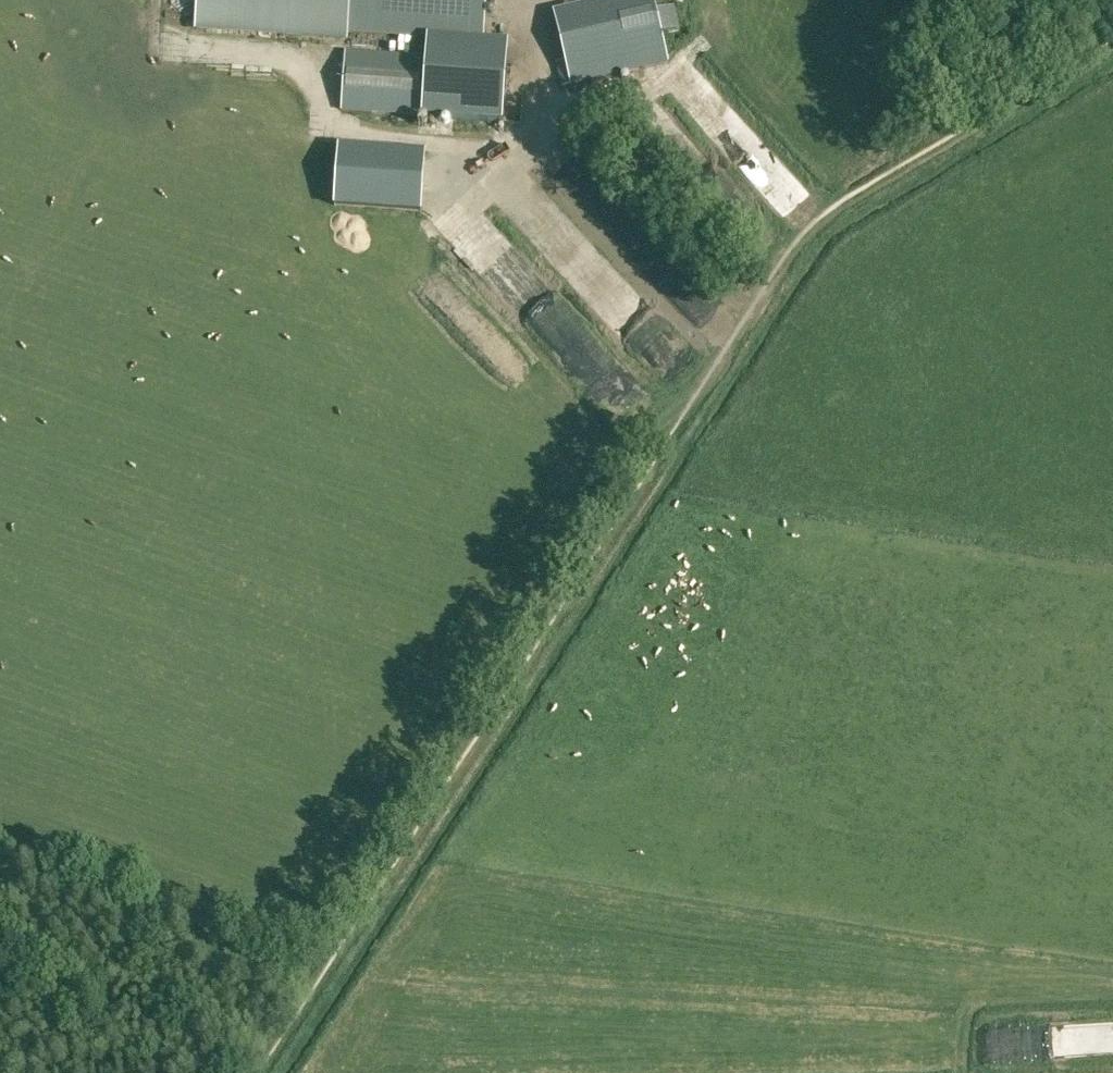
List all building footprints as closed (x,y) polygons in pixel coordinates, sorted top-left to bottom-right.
[(422,117),(502,123),(509,42),(484,40),(487,0),(198,0),(196,32),(349,41),(349,32),(428,38),(426,56),(345,51),(340,111),(422,117)] [(669,63),(653,0),(600,0),(553,11),(564,61),(556,62),(562,87),(570,86),(570,87),(669,63)] [(425,149),(342,143),(337,205),(421,211),(425,149)]
